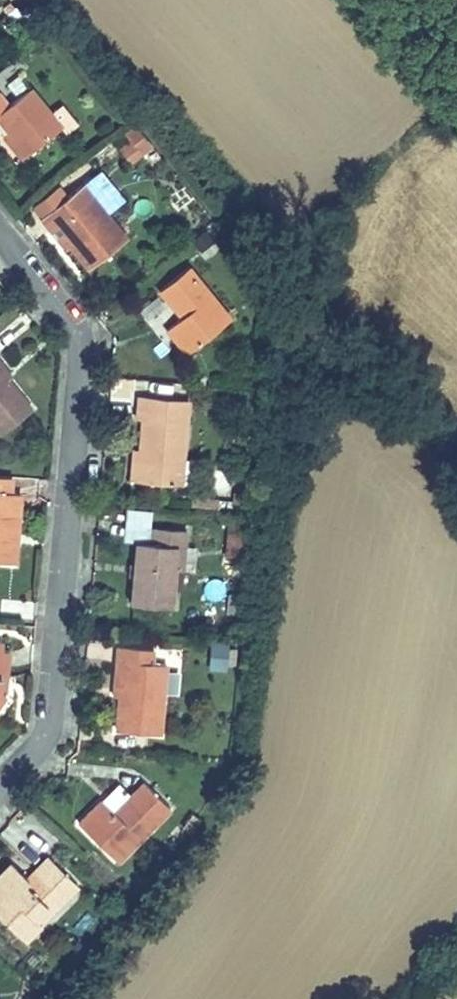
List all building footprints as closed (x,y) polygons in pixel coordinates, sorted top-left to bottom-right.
[(26,86),(18,76),(7,84),(16,95),(26,86)] [(50,113),(30,88),(8,106),(0,96),(0,120),(9,131),(28,154),(61,127),(50,113)] [(62,101),(52,107),(63,127),(73,122),(62,101)] [(134,125),(133,125),(123,133),(132,143),(122,151),(131,162),(150,146),(151,146),(134,125)] [(28,154),(9,131),(4,135),(22,159),(28,154)] [(122,200),(98,171),(82,184),(106,212),(122,200)] [(127,238),(106,212),(82,184),(41,217),(51,230),(59,224),(73,242),(70,245),(89,269),(127,238)] [(221,234),(212,223),(200,233),(209,244),(221,234)] [(73,242),(59,224),(51,230),(65,248),(70,245),(73,242)] [(230,318),(188,266),(160,290),(182,317),(167,329),(187,354),(230,318)] [(0,361),(0,369),(8,379),(12,376),(0,361)] [(8,379),(0,369),(0,433),(1,434),(32,408),(8,379)] [(180,486),(188,400),(139,395),(137,419),(143,419),(141,450),(138,482),(180,486)] [(138,482),(141,450),(134,450),(131,481),(138,482)] [(19,509),(13,508),(14,492),(9,492),(10,477),(0,476),(0,561),(7,561),(9,537),(2,536),(2,529),(17,530),(19,509)] [(152,543),(154,527),(150,527),(152,510),(126,508),(123,541),(136,542),(152,543)] [(246,549),(248,520),(231,518),(228,548),(246,549)] [(172,607),(175,570),(177,546),(185,547),(186,530),(154,527),(152,543),(136,542),(134,566),(138,567),(137,574),(133,574),(131,603),(172,607)] [(14,562),(17,530),(2,529),(2,536),(9,537),(7,561),(14,562)] [(183,570),(185,547),(177,546),(175,570),(183,570)] [(244,560),(246,549),(228,548),(228,558),(244,560)] [(239,615),(241,595),(229,594),(227,614),(239,615)] [(225,668),(227,644),(212,642),(209,666),(225,668)] [(159,735),(165,664),(151,662),(153,648),(117,645),(116,660),(123,661),(119,696),(116,731),(159,735)] [(6,677),(8,650),(0,650),(0,677),(6,677)] [(119,696),(123,661),(116,660),(112,696),(119,696)] [(117,862),(170,808),(143,783),(131,796),(114,813),(101,800),(79,824),(117,862)] [(131,796),(118,783),(101,800),(114,813),(131,796)] [(188,832),(198,820),(192,814),(182,826),(188,832)] [(78,886),(48,857),(34,872),(62,900),(63,901),(78,886)] [(25,883),(29,880),(27,878),(11,863),(0,875),(0,915),(25,940),(41,923),(40,922),(36,918),(47,905),(25,883)] [(52,910),(62,900),(34,872),(27,878),(29,880),(25,883),(47,905),(36,918),(40,922),(52,910)]
